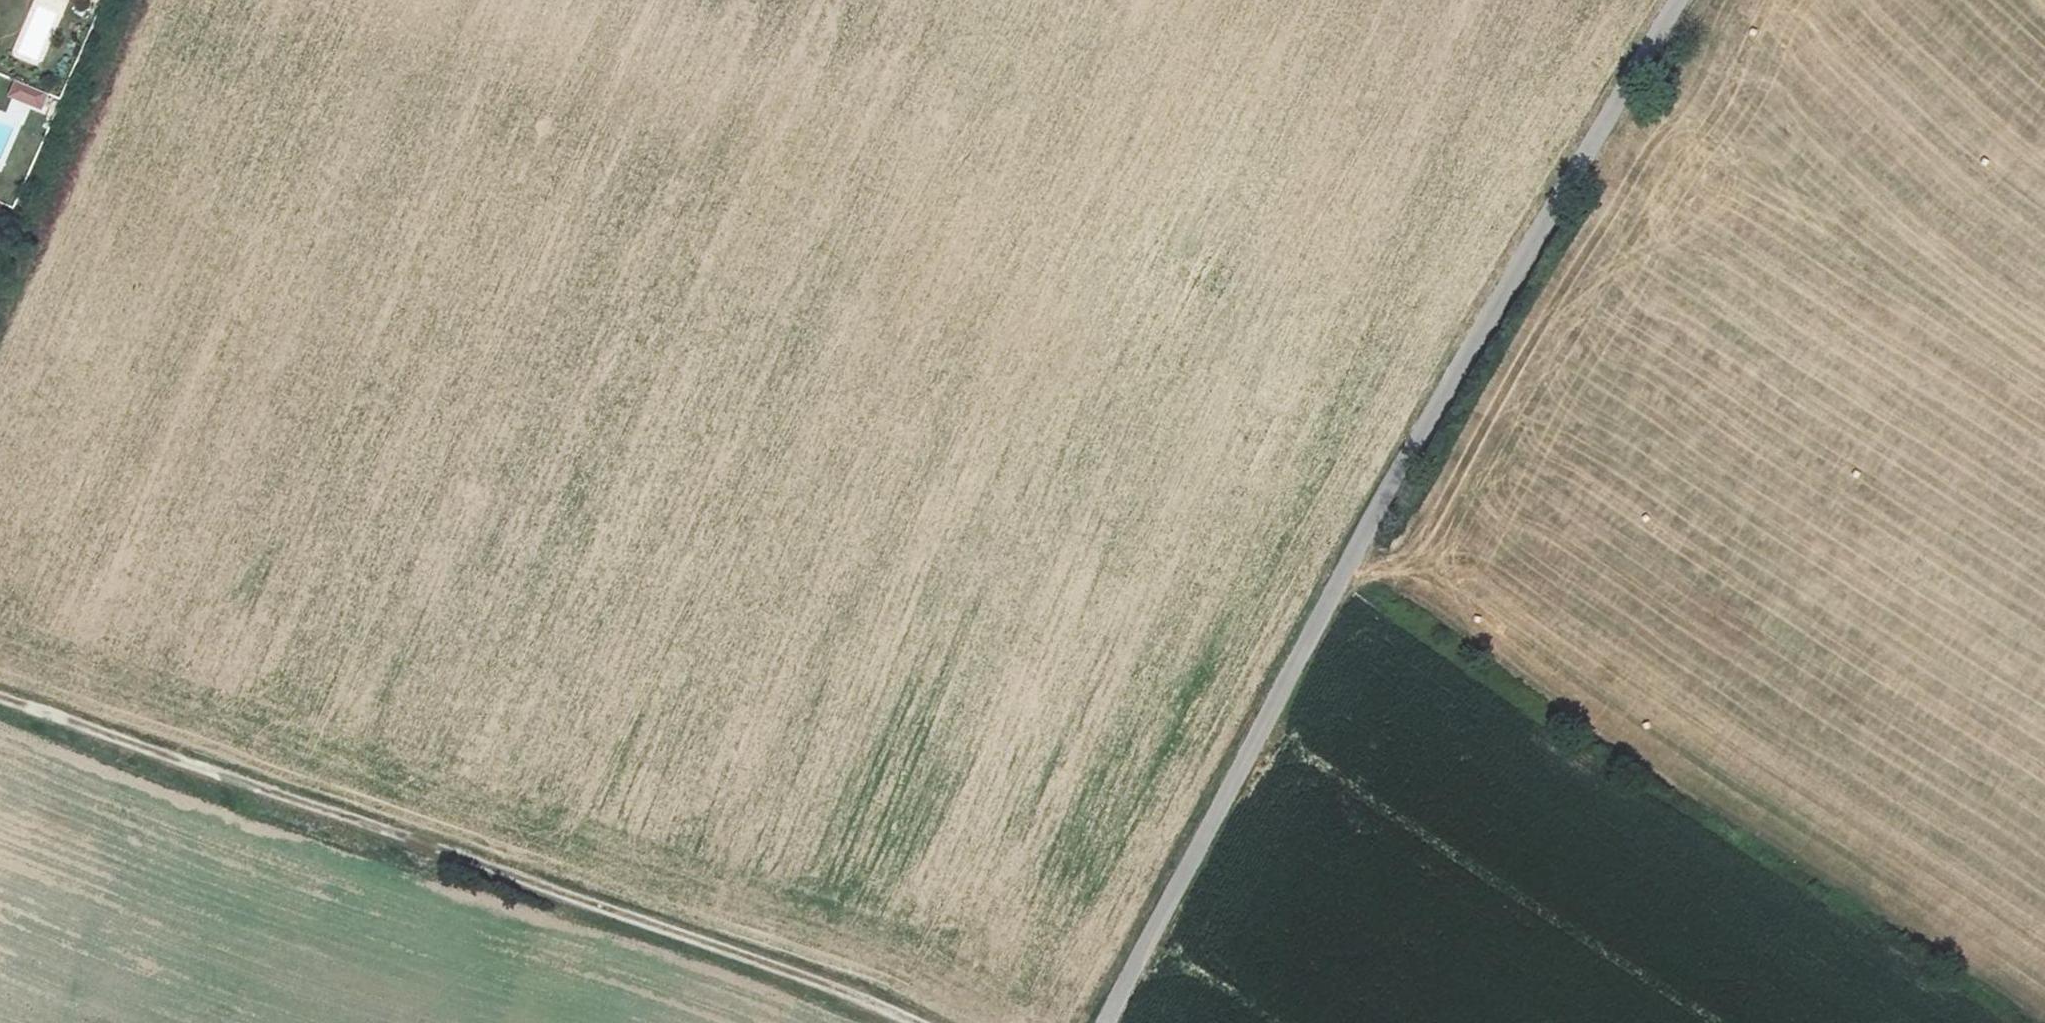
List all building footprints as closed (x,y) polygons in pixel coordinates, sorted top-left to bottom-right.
[(53,100),(15,84),(10,98),(47,114),(53,100)]
